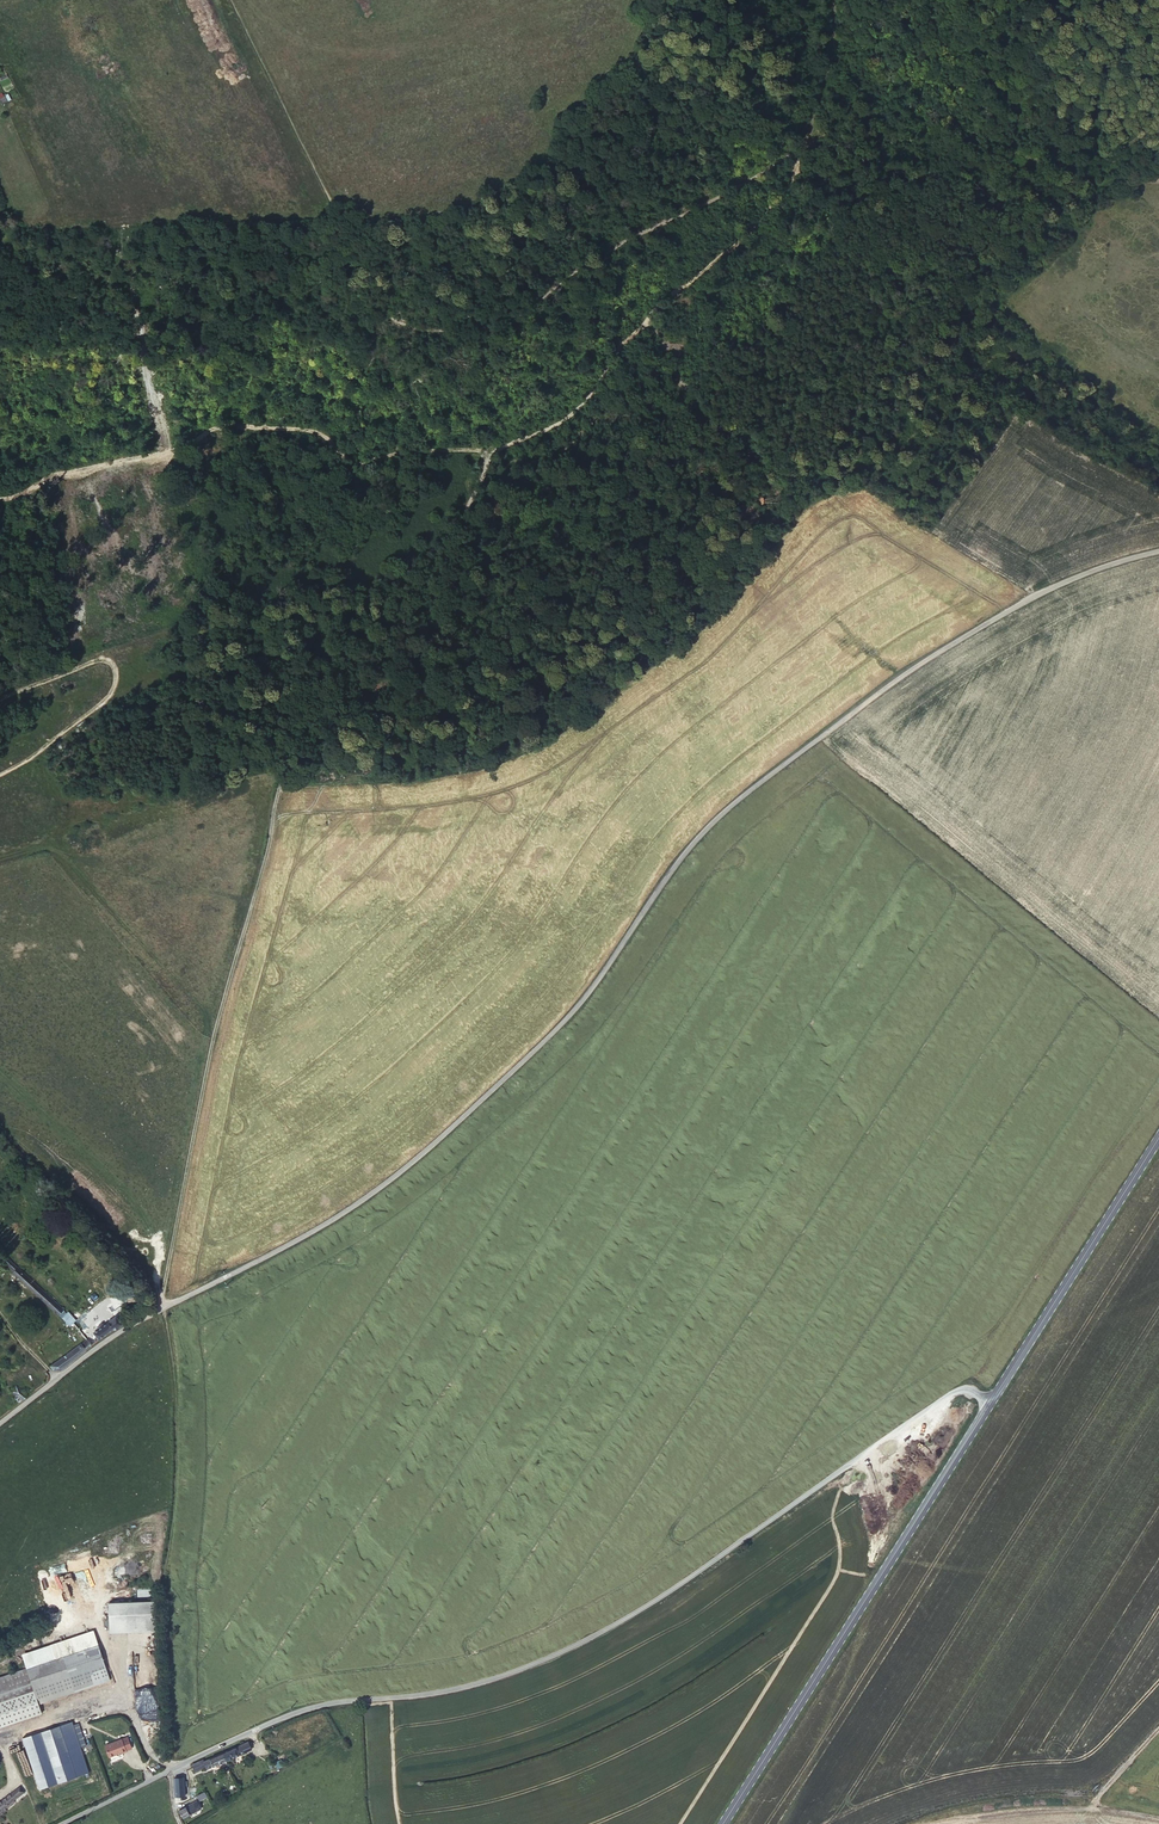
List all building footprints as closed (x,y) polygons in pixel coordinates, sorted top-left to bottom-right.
[(352,538),(346,539),(350,557),(356,556),(352,538)] [(78,1320),(70,1313),(68,1314),(62,1318),(72,1327),(78,1320)] [(115,1329),(123,1324),(115,1316),(103,1326),(102,1323),(98,1326),(100,1328),(94,1333),(97,1337),(95,1338),(97,1341),(115,1329)] [(28,1396),(16,1386),(12,1392),(22,1400),(28,1396)] [(153,1603),(110,1605),(111,1633),(155,1631),(153,1603)] [(110,1680),(94,1633),(23,1657),(27,1668),(39,1704),(110,1680)] [(27,1668),(0,1677),(0,1721),(40,1708),(39,1704),(27,1668)] [(60,1726),(23,1738),(39,1791),(76,1779),(60,1726)] [(131,1750),(126,1738),(109,1744),(114,1755),(126,1751),(126,1752),(131,1750)] [(227,1760),(252,1749),(249,1742),(224,1752),(227,1760)] [(227,1760),(224,1752),(205,1761),(204,1759),(193,1764),(196,1771),(206,1767),(207,1769),(227,1760)] [(184,1795),(183,1777),(174,1778),(175,1796),(184,1795)] [(24,1792),(20,1786),(0,1801),(0,1816),(7,1811),(4,1807),(24,1792)] [(197,1796),(199,1800),(207,1797),(204,1792),(197,1796)] [(183,1817),(200,1808),(196,1801),(179,1810),(183,1817)]
